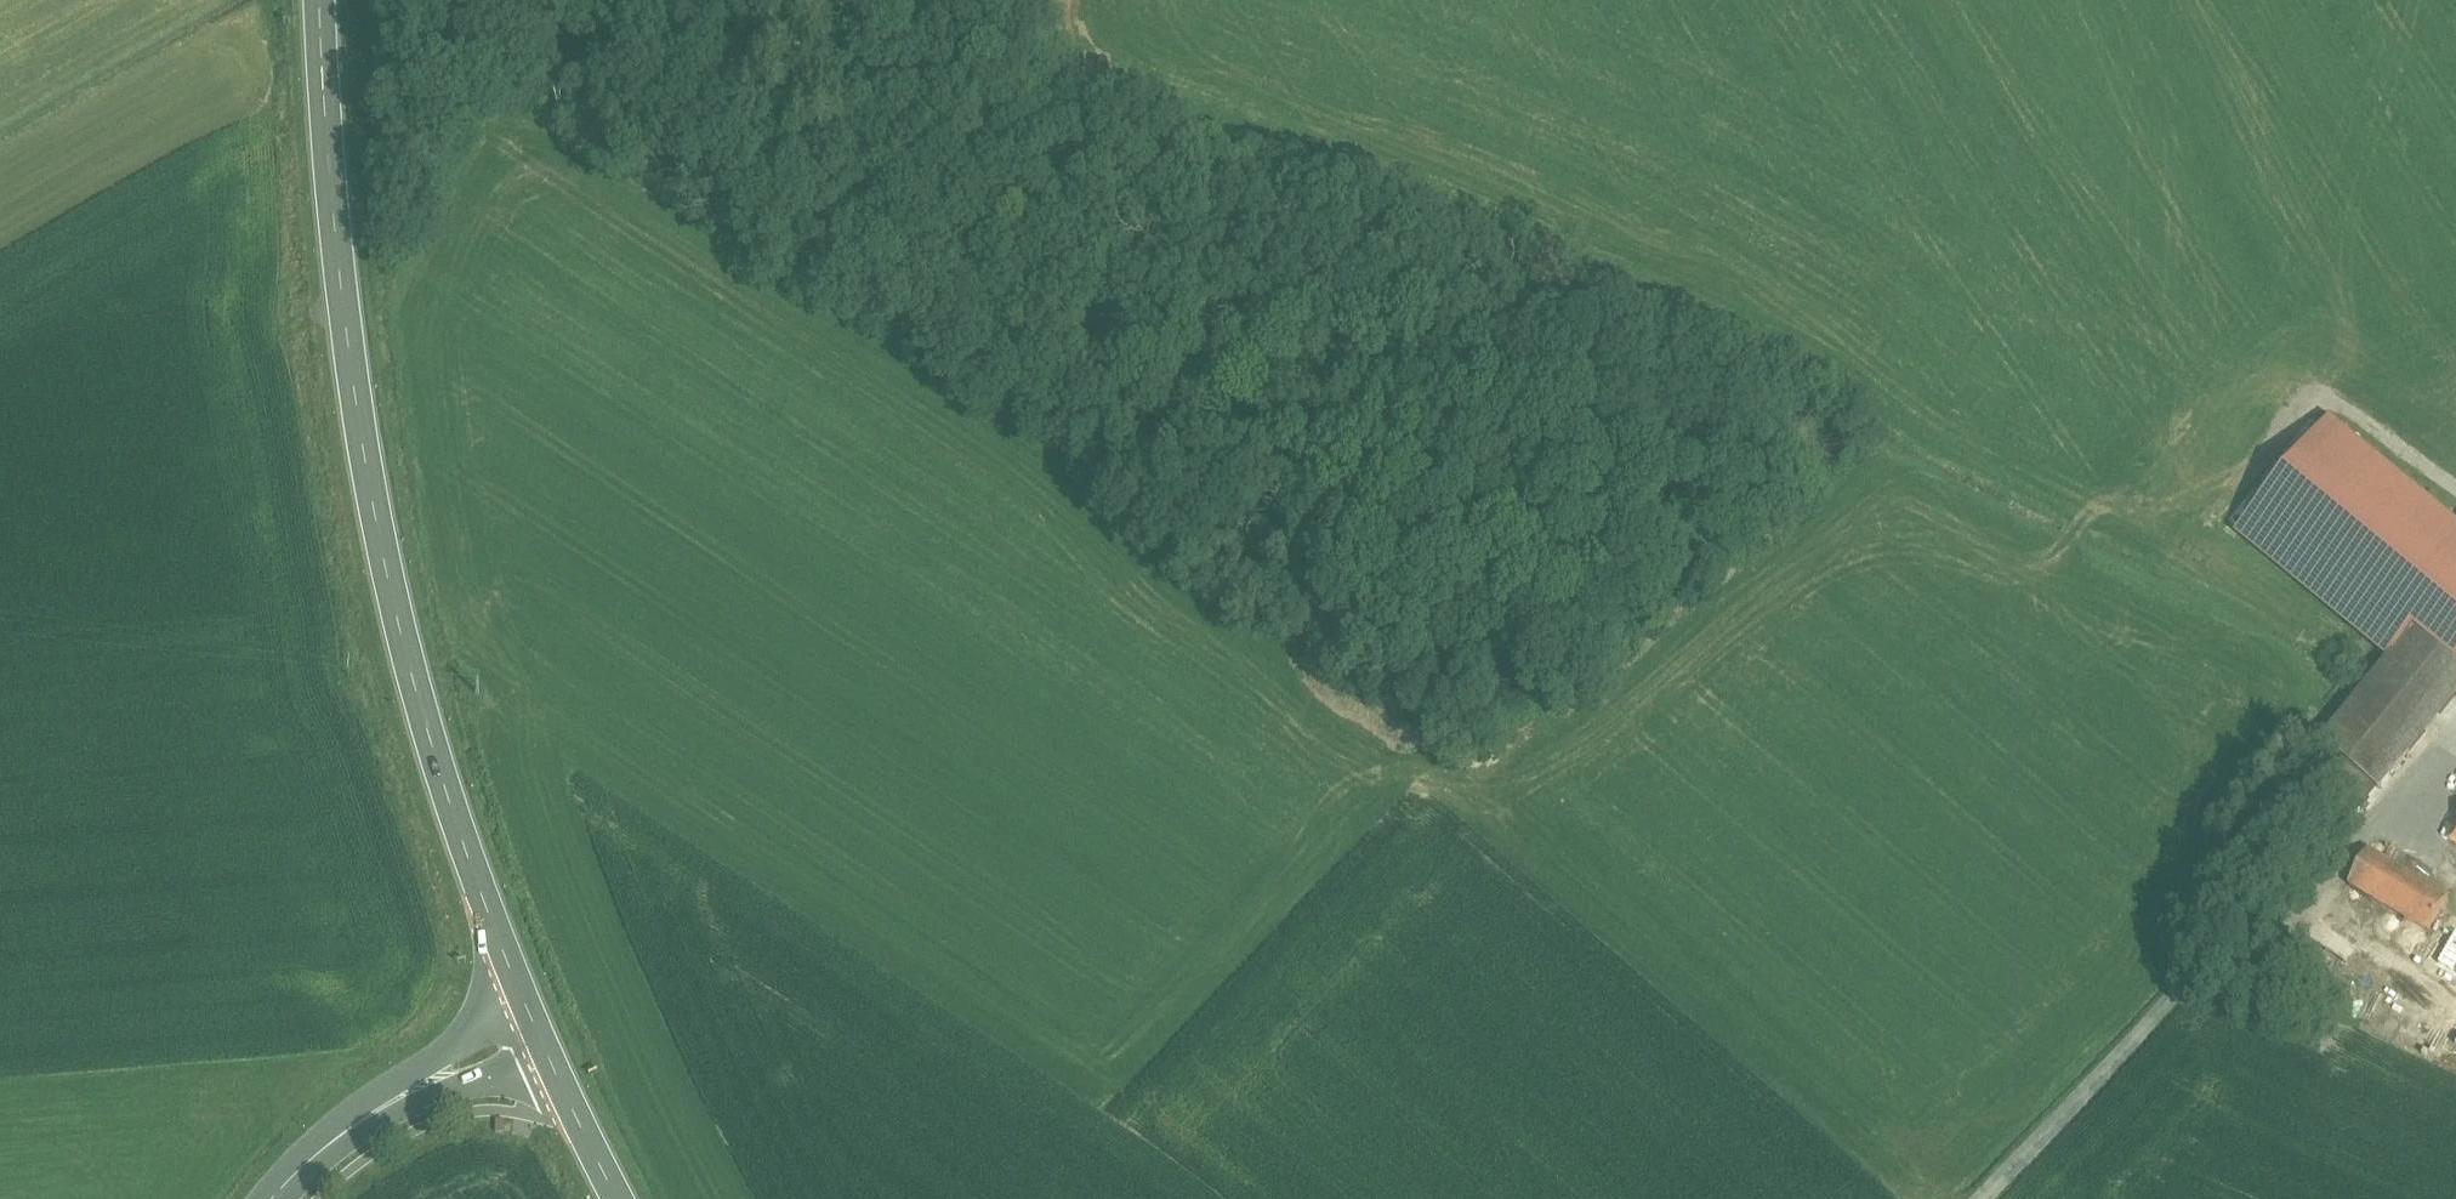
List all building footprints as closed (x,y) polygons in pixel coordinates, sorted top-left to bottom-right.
[(2393,664),(2330,747),(2387,791),(2455,713),(2455,523),(2334,429),(2246,531),(2393,664)] [(2370,846),(2350,892),(2443,939),(2455,905),(2455,887),(2370,846)]
